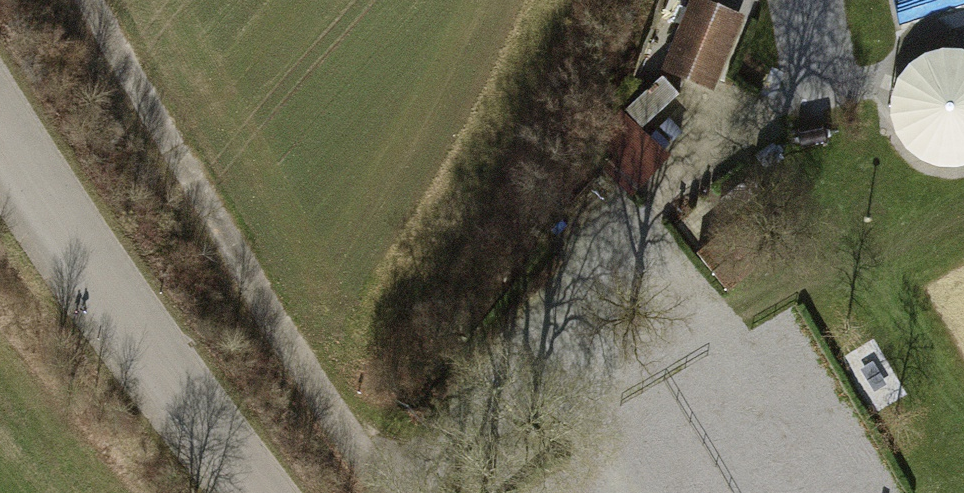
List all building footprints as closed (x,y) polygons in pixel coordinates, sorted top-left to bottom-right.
[(734,19),(698,4),(675,63),(712,77),(734,19)] [(947,51),(927,51),(908,58),(893,70),(882,87),(877,106),(879,126),(886,144),(899,158),(914,167),(932,172),(951,171),(963,166),(963,56),(947,51)] [(643,127),(679,94),(662,75),(626,109),(643,127)] [(606,166),(631,189),(665,153),(639,130),(622,112),(611,146),(618,153),(606,166)] [(743,215),(696,252),(727,291),(775,254),(743,215)]
